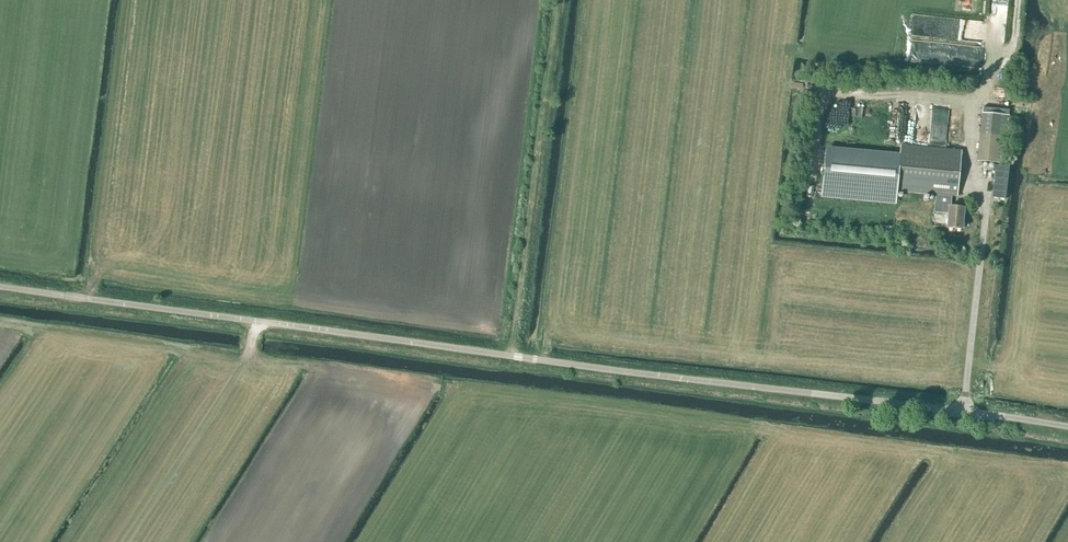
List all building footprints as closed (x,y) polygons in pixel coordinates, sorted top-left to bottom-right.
[(1009,110),(982,107),(982,113),(977,161),(1004,164),(1009,115),(1009,110)] [(915,123),(914,143),(932,143),(932,136),(937,136),(938,123),(931,123),(932,116),(943,116),(944,112),(925,112),(925,123),(915,123)] [(957,196),(961,150),(901,145),(900,155),(896,190),(936,194),(935,203),(938,203),(937,212),(949,213),(947,228),(962,229),(964,207),(951,206),(952,195),(957,196)] [(895,205),(896,190),(900,155),(887,154),(828,148),(823,197),(895,205)] [(996,165),(992,198),(1005,200),(1010,167),(996,165)]
